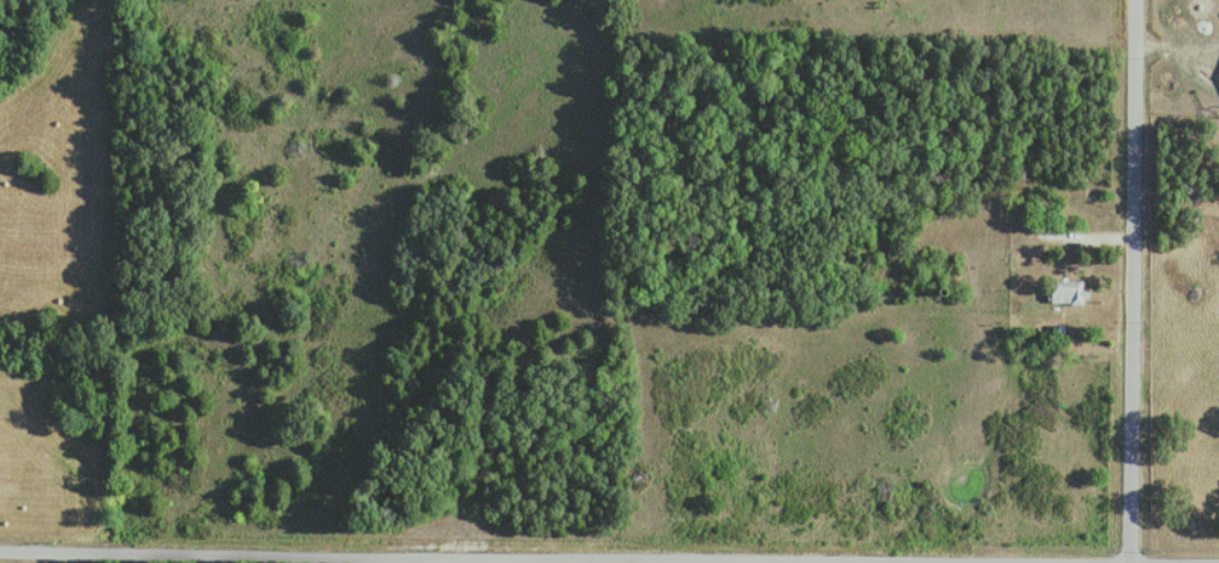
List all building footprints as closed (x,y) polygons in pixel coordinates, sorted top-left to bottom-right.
[(1049,302),(1083,303),(1083,280),(1050,279),(1049,302)]
